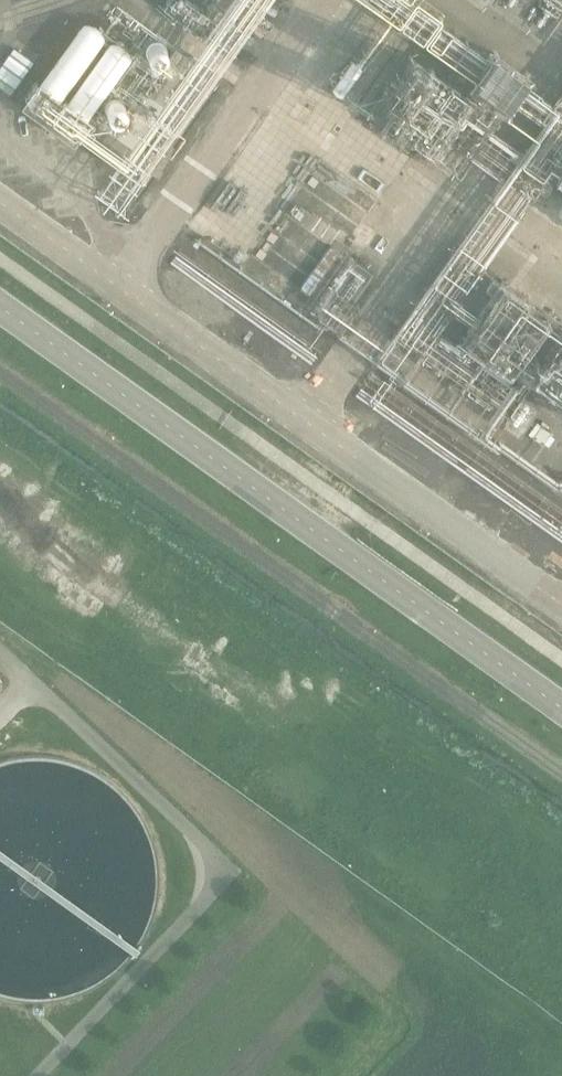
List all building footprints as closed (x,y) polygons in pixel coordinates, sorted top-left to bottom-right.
[(86,18),(48,74),(39,68),(16,101),(74,140),(135,52),(86,18)] [(10,96),(36,61),(15,47),(0,69),(0,89),(10,96)] [(551,164),(561,171),(561,148),(551,164)] [(534,344),(559,363),(561,359),(561,310),(561,309),(534,344)]
